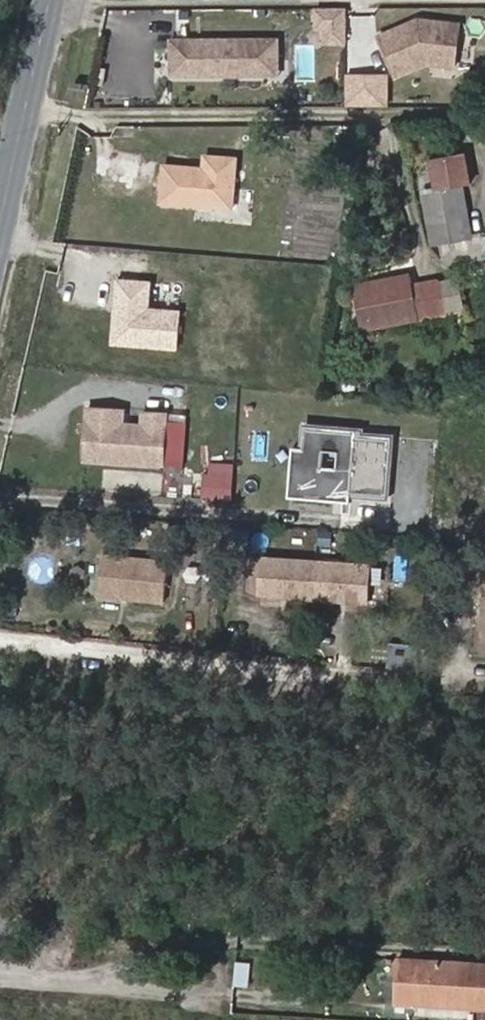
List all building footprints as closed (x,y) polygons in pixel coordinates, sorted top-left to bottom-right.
[(346,28),(346,8),(317,8),(317,29),(324,29),(346,28)] [(418,20),(378,37),(395,76),(424,64),(455,67),(460,24),(418,20)] [(346,43),(346,28),(324,29),(324,44),(346,43)] [(171,77),(225,76),(225,72),(183,72),(176,65),(176,40),(171,40),(171,77)] [(279,40),(176,40),(176,65),(183,72),(225,72),(225,76),(262,76),(262,61),(279,61),(279,40)] [(262,61),(262,76),(279,76),(279,61),(262,61)] [(387,75),(343,75),(343,107),(387,107),(387,75)] [(204,152),(203,165),(203,168),(182,166),(182,163),(163,162),(160,199),(232,204),(235,154),(204,152)] [(471,236),(462,186),(470,184),(464,152),(431,158),(437,190),(423,192),(432,244),(441,242),(454,240),(471,236)] [(474,259),(471,236),(454,240),(456,250),(459,261),(467,260),(474,259)] [(456,250),(454,240),(441,242),(444,252),(456,250)] [(447,313),(440,281),(413,285),(411,275),(390,279),(390,284),(354,291),(361,329),(447,313)] [(145,319),(147,285),(114,283),(109,349),(174,354),(176,321),(145,319)] [(125,409),(89,408),(86,460),(166,464),(168,412),(151,411),(151,424),(145,424),(124,423),(125,409)] [(362,431),(305,426),(303,448),(300,491),(336,494),(337,484),(351,485),(350,495),(351,495),(388,498),(393,437),(362,434),(362,431)] [(185,427),(168,427),(166,464),(183,464),(185,427)] [(300,491),(303,448),(293,447),(289,497),(350,503),(351,495),(350,495),(351,485),(337,484),(336,494),(300,491)] [(205,475),(203,501),(233,503),(235,477),(205,475)] [(170,558),(97,551),(93,599),(166,606),(170,558)] [(374,565),(252,556),(249,600),(371,609),(374,565)] [(394,1003),(484,1009),(484,965),(397,959),(394,1003)] [(230,984),(247,986),(249,961),(232,960),(230,984)]
